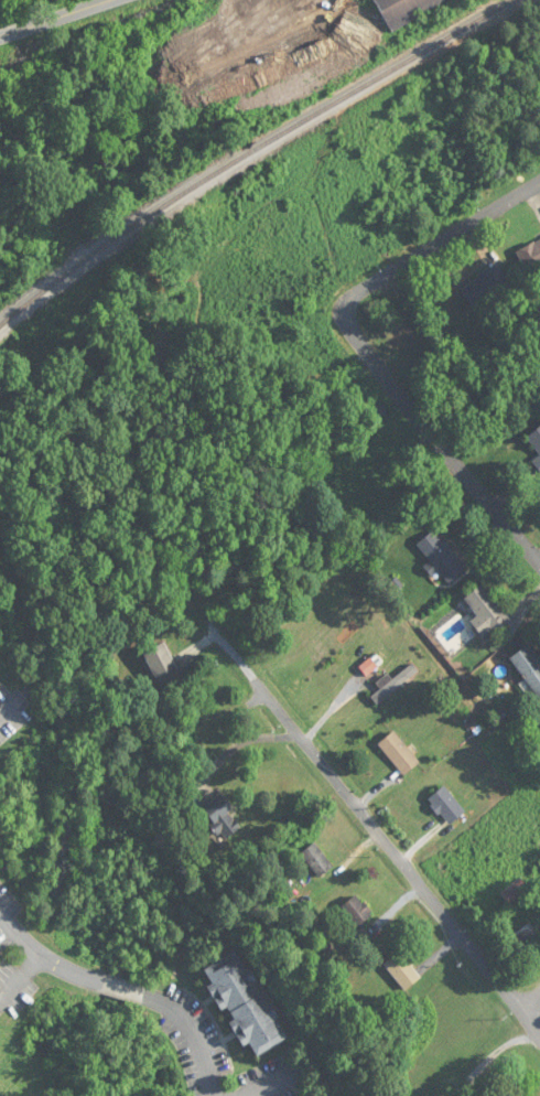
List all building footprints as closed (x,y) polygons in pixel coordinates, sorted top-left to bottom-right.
[(390,30),(451,0),(375,0),(390,30)] [(516,250),(525,271),(539,265),(539,240),(516,250)] [(460,287),(473,309),(511,285),(497,264),(460,287)] [(531,461),(539,473),(539,426),(526,437),(539,455),(531,461)] [(467,571),(447,541),(443,544),(435,532),(416,545),(435,573),(439,571),(447,584),(467,571)] [(509,623),(486,584),(464,597),(477,618),(471,622),(481,640),(509,623)] [(143,654),(156,680),(177,669),(163,643),(143,654)] [(538,698),(539,697),(539,663),(528,646),(510,659),(538,698)] [(378,745),(403,776),(420,763),(394,732),(378,745)] [(428,800),(450,826),(466,812),(444,786),(428,800)] [(229,813),(233,809),(220,794),(201,812),(227,840),(241,826),(229,813)] [(319,878),(333,867),(315,844),(301,854),(319,878)] [(508,905),(529,891),(522,880),(501,893),(508,905)] [(341,908),(359,928),(374,916),(356,895),(341,908)] [(538,937),(530,924),(509,938),(516,950),(538,937)] [(204,970),(212,985),(210,987),(243,1048),(249,1045),(256,1057),(286,1041),(237,951),(204,970)] [(422,978),(401,951),(384,965),(404,992),(422,978)]
